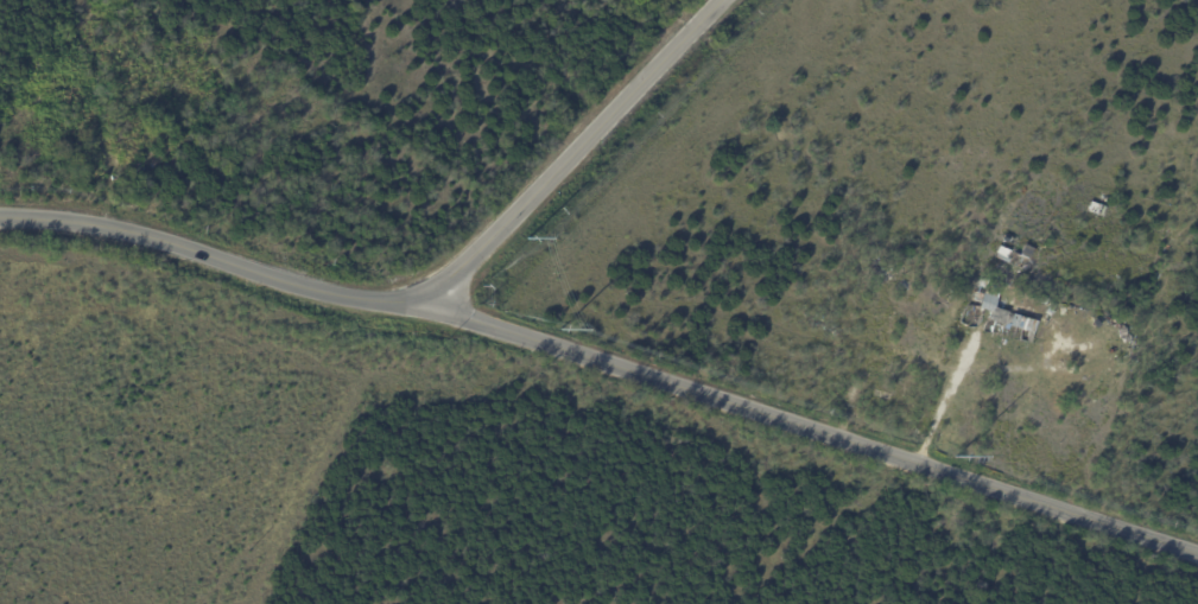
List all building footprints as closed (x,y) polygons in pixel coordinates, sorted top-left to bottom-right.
[(1104,212),(1101,220),(1084,212),(1089,203),(1105,210),(1104,212)] [(1020,252),(997,247),(994,261),(1035,270),(1039,251),(1021,247),(1020,252)] [(1031,292),(1050,301),(1046,307),(1028,299),(1031,292)] [(987,322),(984,320),(987,312),(975,309),(980,294),(993,298),(990,309),(1031,320),(1027,332),(987,322)]
